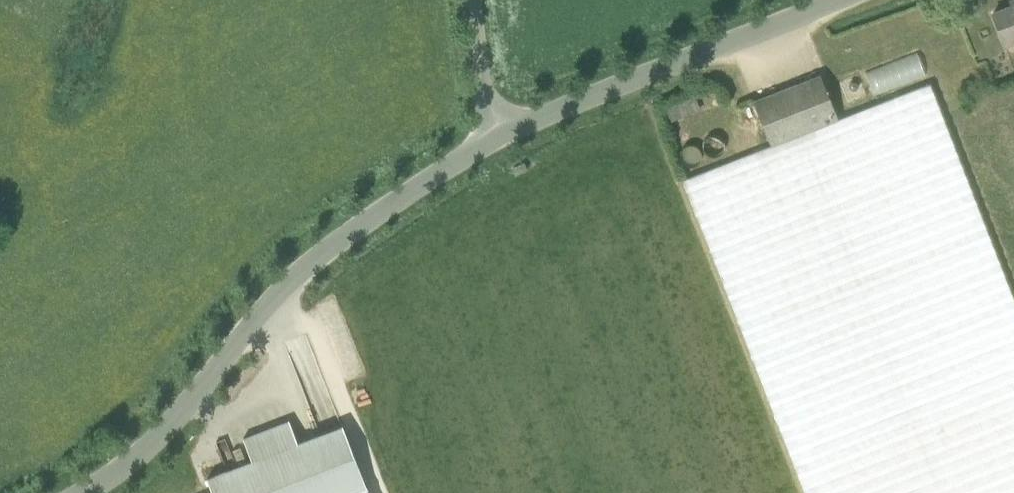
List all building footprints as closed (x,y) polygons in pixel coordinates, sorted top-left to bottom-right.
[(994,13),(1006,45),(1013,42),(1013,5),(994,13)] [(873,92),(925,72),(917,50),(865,71),(873,92)] [(754,101),(772,145),(839,119),(821,75),(754,101)] [(931,83),(839,119),(772,145),(684,180),(691,198),(805,492),(1013,492),(1013,297),(931,83)] [(697,97),(666,106),(669,119),(701,110),(697,97)] [(367,487),(343,425),(298,443),(290,421),(244,439),(252,461),(207,478),(213,492),(351,492),(367,487)]
